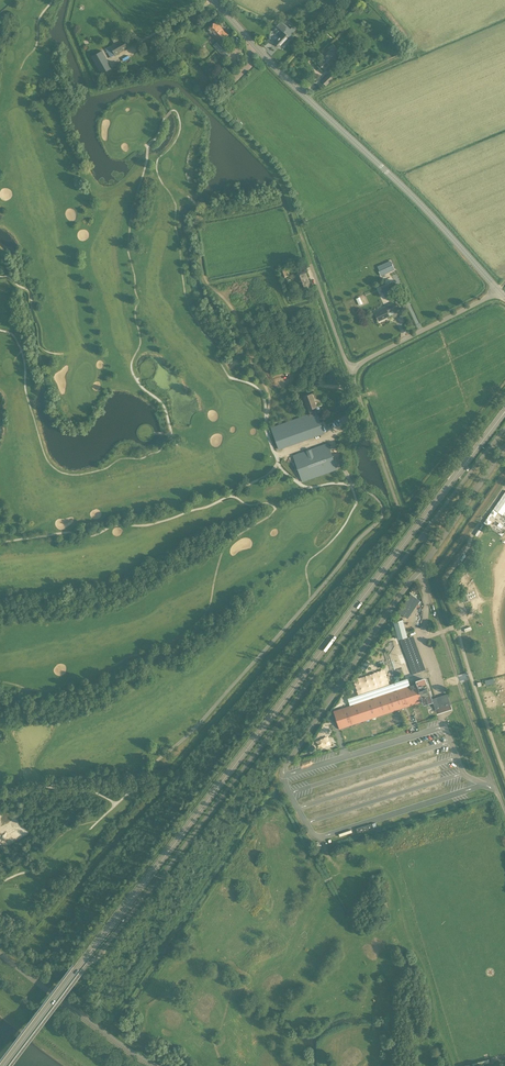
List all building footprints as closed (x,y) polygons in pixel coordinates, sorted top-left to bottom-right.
[(294,32),(296,30),(292,27),(290,29),(281,20),(276,26),(283,33),(274,43),(279,47),(289,37),(294,32)] [(213,45),(217,50),(225,58),(231,53),(223,45),(221,42),(228,35),(216,21),(207,29),(218,41),(213,45)] [(105,49),(110,57),(115,55),(128,48),(123,39),(119,41),(116,36),(111,38),(114,44),(105,49)] [(101,74),(112,68),(102,50),(91,57),(101,74)] [(330,50),(322,58),(317,63),(325,70),(337,57),(330,50)] [(235,71),(231,67),(226,72),(230,76),(235,71)] [(329,73),(321,81),(326,86),(334,78),(329,73)] [(379,271),(381,276),(394,270),(390,261),(378,266),(380,271),(379,271)] [(281,278),(288,276),(285,268),(279,270),(281,278)] [(302,271),(296,273),(294,276),(299,290),(310,286),(305,273),(302,271)] [(391,286),(382,290),(386,298),(395,294),(391,286)] [(383,307),(383,309),(375,313),(379,321),(390,316),(388,313),(399,308),(395,302),(383,307)] [(308,410),(315,408),(317,407),(312,393),(303,396),(308,410)] [(302,416),(271,427),(279,449),(322,434),(324,433),(315,408),(308,410),(310,414),(308,414),(302,416)] [(322,445),(293,455),(302,482),(322,475),(337,469),(328,443),(322,445)] [(420,601),(410,595),(398,613),(408,619),(420,601)] [(408,638),(403,620),(394,623),(398,640),(408,638)] [(426,671),(413,636),(400,641),(413,675),(426,671)] [(383,670),(374,673),(378,688),(386,685),(386,684),(390,683),(386,669),(383,669),(383,670)] [(417,683),(334,711),(339,729),(423,701),(423,702),(432,699),(425,680),(417,682),(417,683)] [(447,694),(440,696),(444,707),(451,704),(447,694)]
